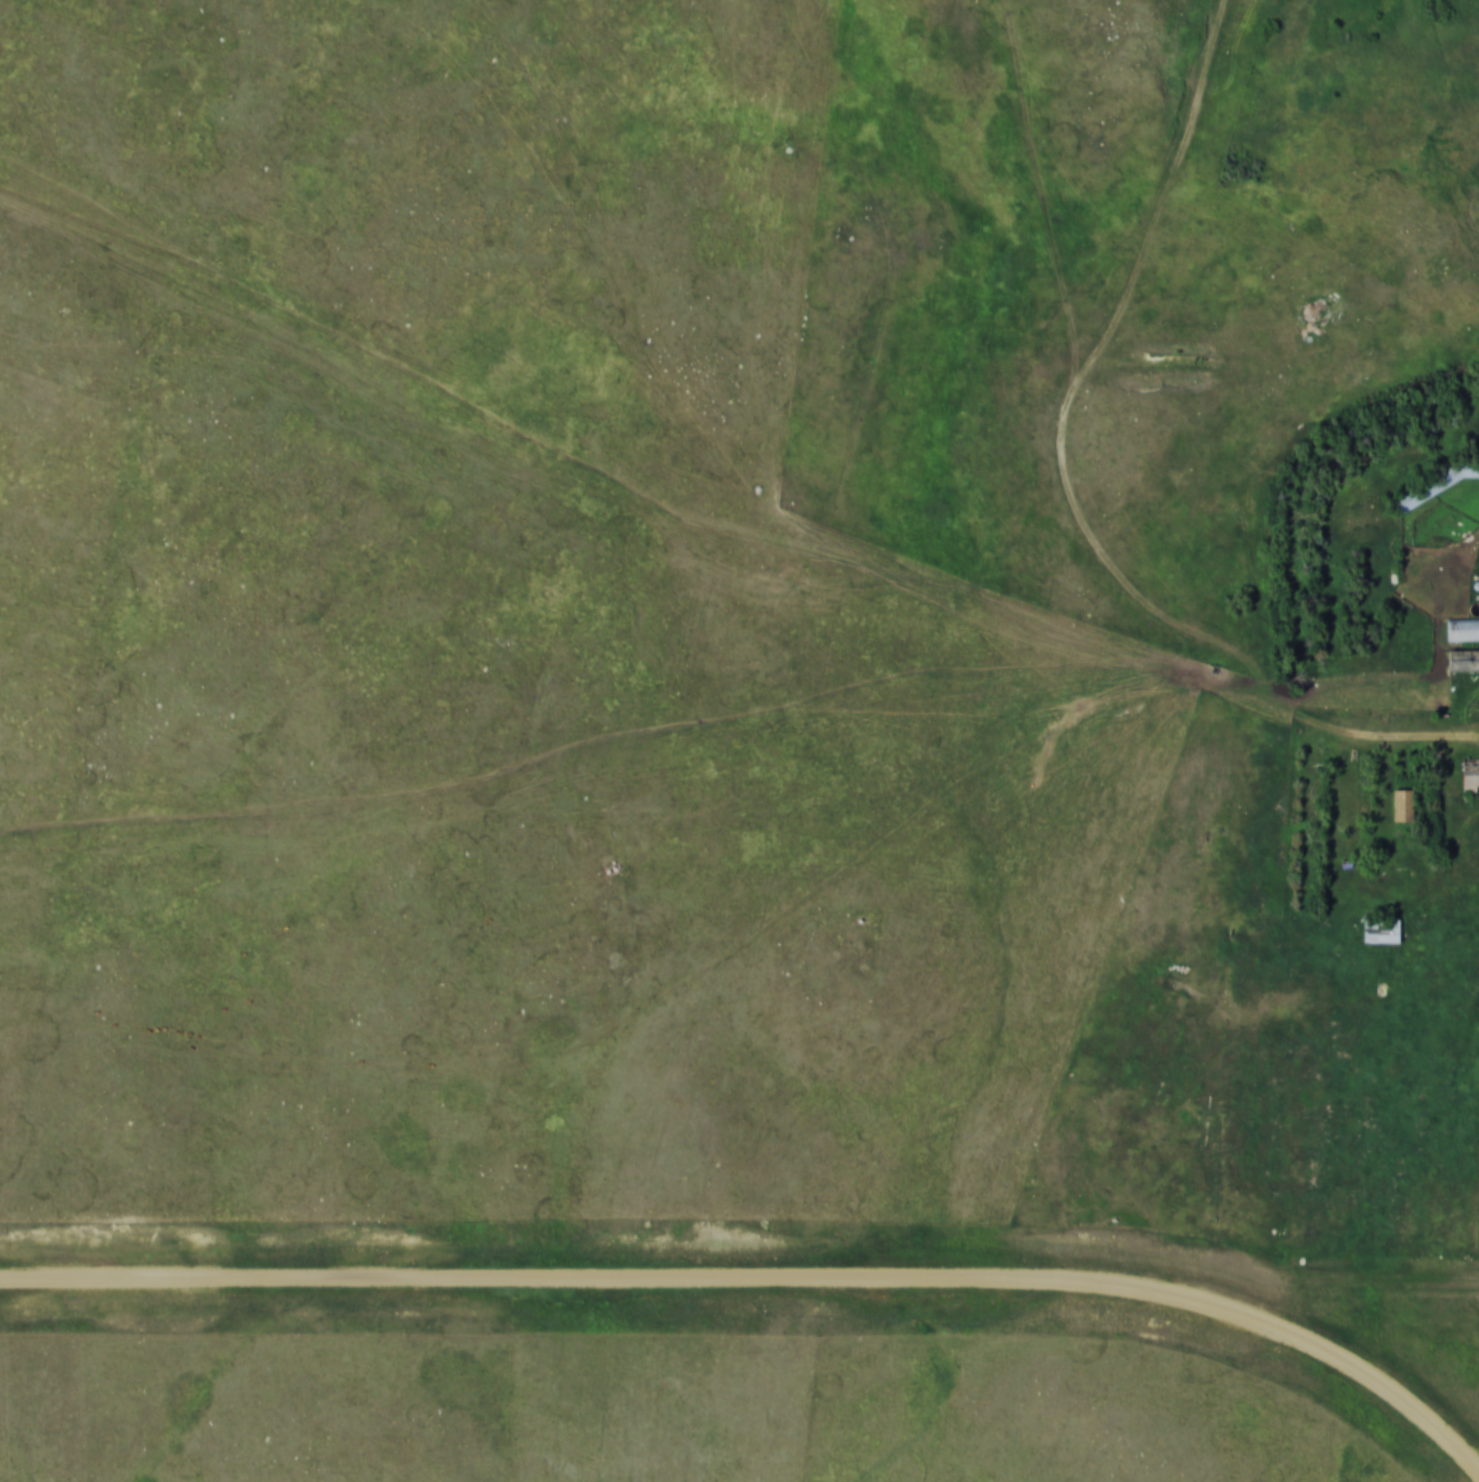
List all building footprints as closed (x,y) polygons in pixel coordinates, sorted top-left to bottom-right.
[(1450,620),(1450,643),(1478,643),(1478,620),(1450,620)] [(1450,652),(1450,674),(1478,674),(1478,652),(1450,652)] [(1466,760),(1467,797),(1478,797),(1478,760),(1466,760)] [(1397,790),(1397,823),(1416,823),(1416,790),(1397,790)] [(1368,944),(1404,944),(1404,920),(1368,919),(1368,944)]
